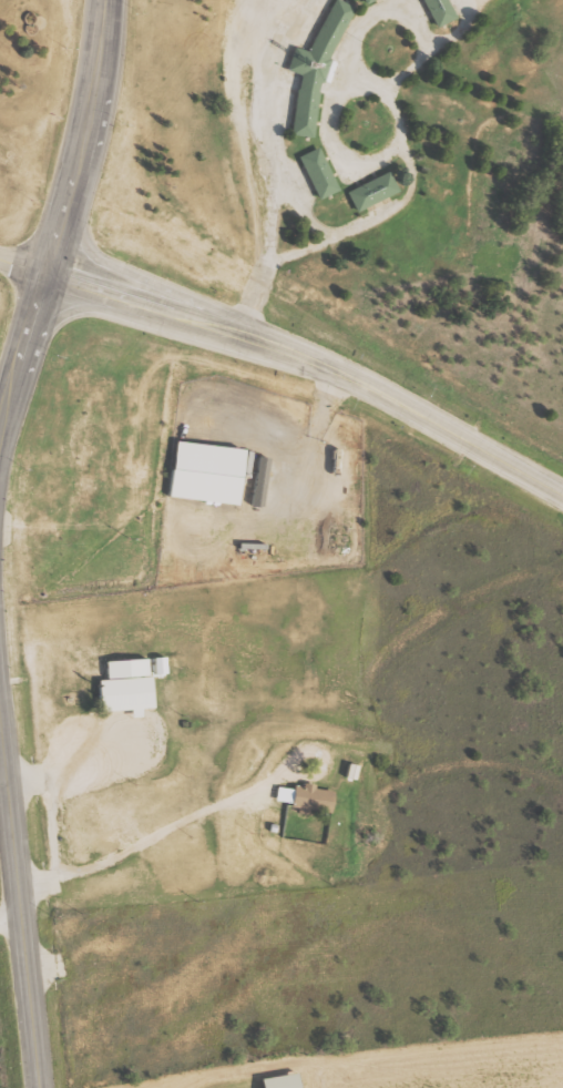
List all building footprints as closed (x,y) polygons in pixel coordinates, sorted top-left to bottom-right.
[(308,136),(315,91),(328,61),(326,60),(326,59),(350,8),(335,0),(308,57),(293,49),(285,68),(296,72),(287,133),(308,136)] [(443,0),(419,0),(430,27),(451,18),(443,0)] [(313,199),(332,192),(317,146),(296,154),(313,199)] [(351,211),(395,192),(386,172),(342,191),(351,211)] [(180,439),(172,497),(245,506),(252,449),(180,439)] [(158,658),(158,675),(171,674),(171,657),(158,658)] [(100,663),(102,684),(92,685),(94,715),(125,713),(126,722),(135,721),(135,714),(146,713),(143,661),(100,663)] [(337,815),(339,791),(319,789),(319,788),(280,784),(279,802),(302,804),(301,812),(337,815)] [(259,1087),(303,1087),(303,1082),(295,1082),(294,1072),(258,1076),(259,1087)]
